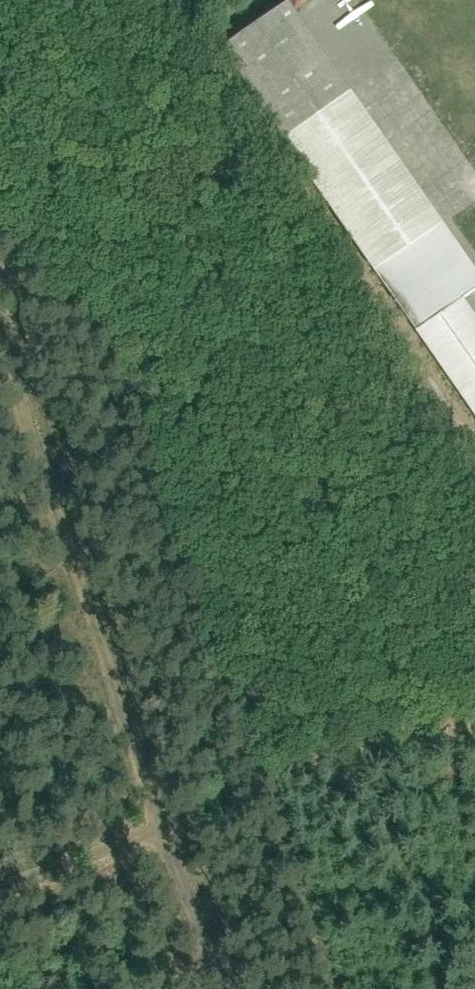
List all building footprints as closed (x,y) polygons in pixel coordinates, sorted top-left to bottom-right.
[(313,0),(275,0),(280,8),(290,2),(298,11),(313,0)] [(353,93),(290,2),(280,8),(227,44),(285,139),(353,93)] [(353,93),(285,139),(418,329),(468,297),(474,293),(474,266),(353,93)] [(418,329),(474,410),(474,307),(468,297),(418,329)]
